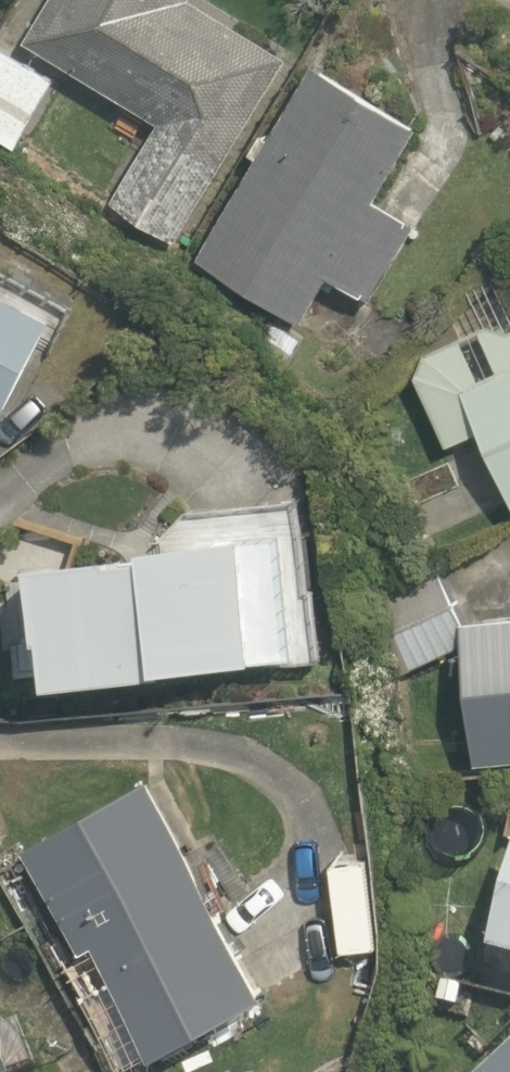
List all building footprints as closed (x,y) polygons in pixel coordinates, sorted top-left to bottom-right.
[(289,55),(200,0),(50,0),(26,39),(160,122),(114,203),(178,243),(289,55)] [(0,44),(0,140),(17,150),(57,79),(0,44)] [(419,125),(315,63),(272,135),(262,131),(251,151),(259,156),(201,259),(303,320),(329,275),(369,300),(415,220),(376,198),(419,125)] [(509,491),(509,270),(469,289),(486,323),(427,350),(416,375),(449,445),(481,430),(509,491)] [(3,414),(53,312),(0,286),(0,412),(3,414)] [(309,584),(299,496),(187,509),(159,540),(143,542),(144,550),(109,554),(109,549),(28,556),(38,634),(43,633),(46,679),(166,667),(166,662),(250,653),(250,656),(268,653),(270,666),(325,658),(317,584),(309,584)] [(463,619),(467,618),(440,566),(378,592),(411,668),(465,644),(463,619)] [(477,762),(509,759),(509,615),(467,618),(463,619),(465,644),(477,762)] [(96,943),(154,1054),(267,991),(151,776),(23,846),(82,951),(96,943)] [(492,949),(509,954),(509,881),(492,949)] [(351,1047),(375,959),(329,949),(306,1036),(351,1047)] [(0,1046),(0,1071),(10,1071),(0,1046)] [(482,1071),(509,1071),(509,1046),(482,1071)]
